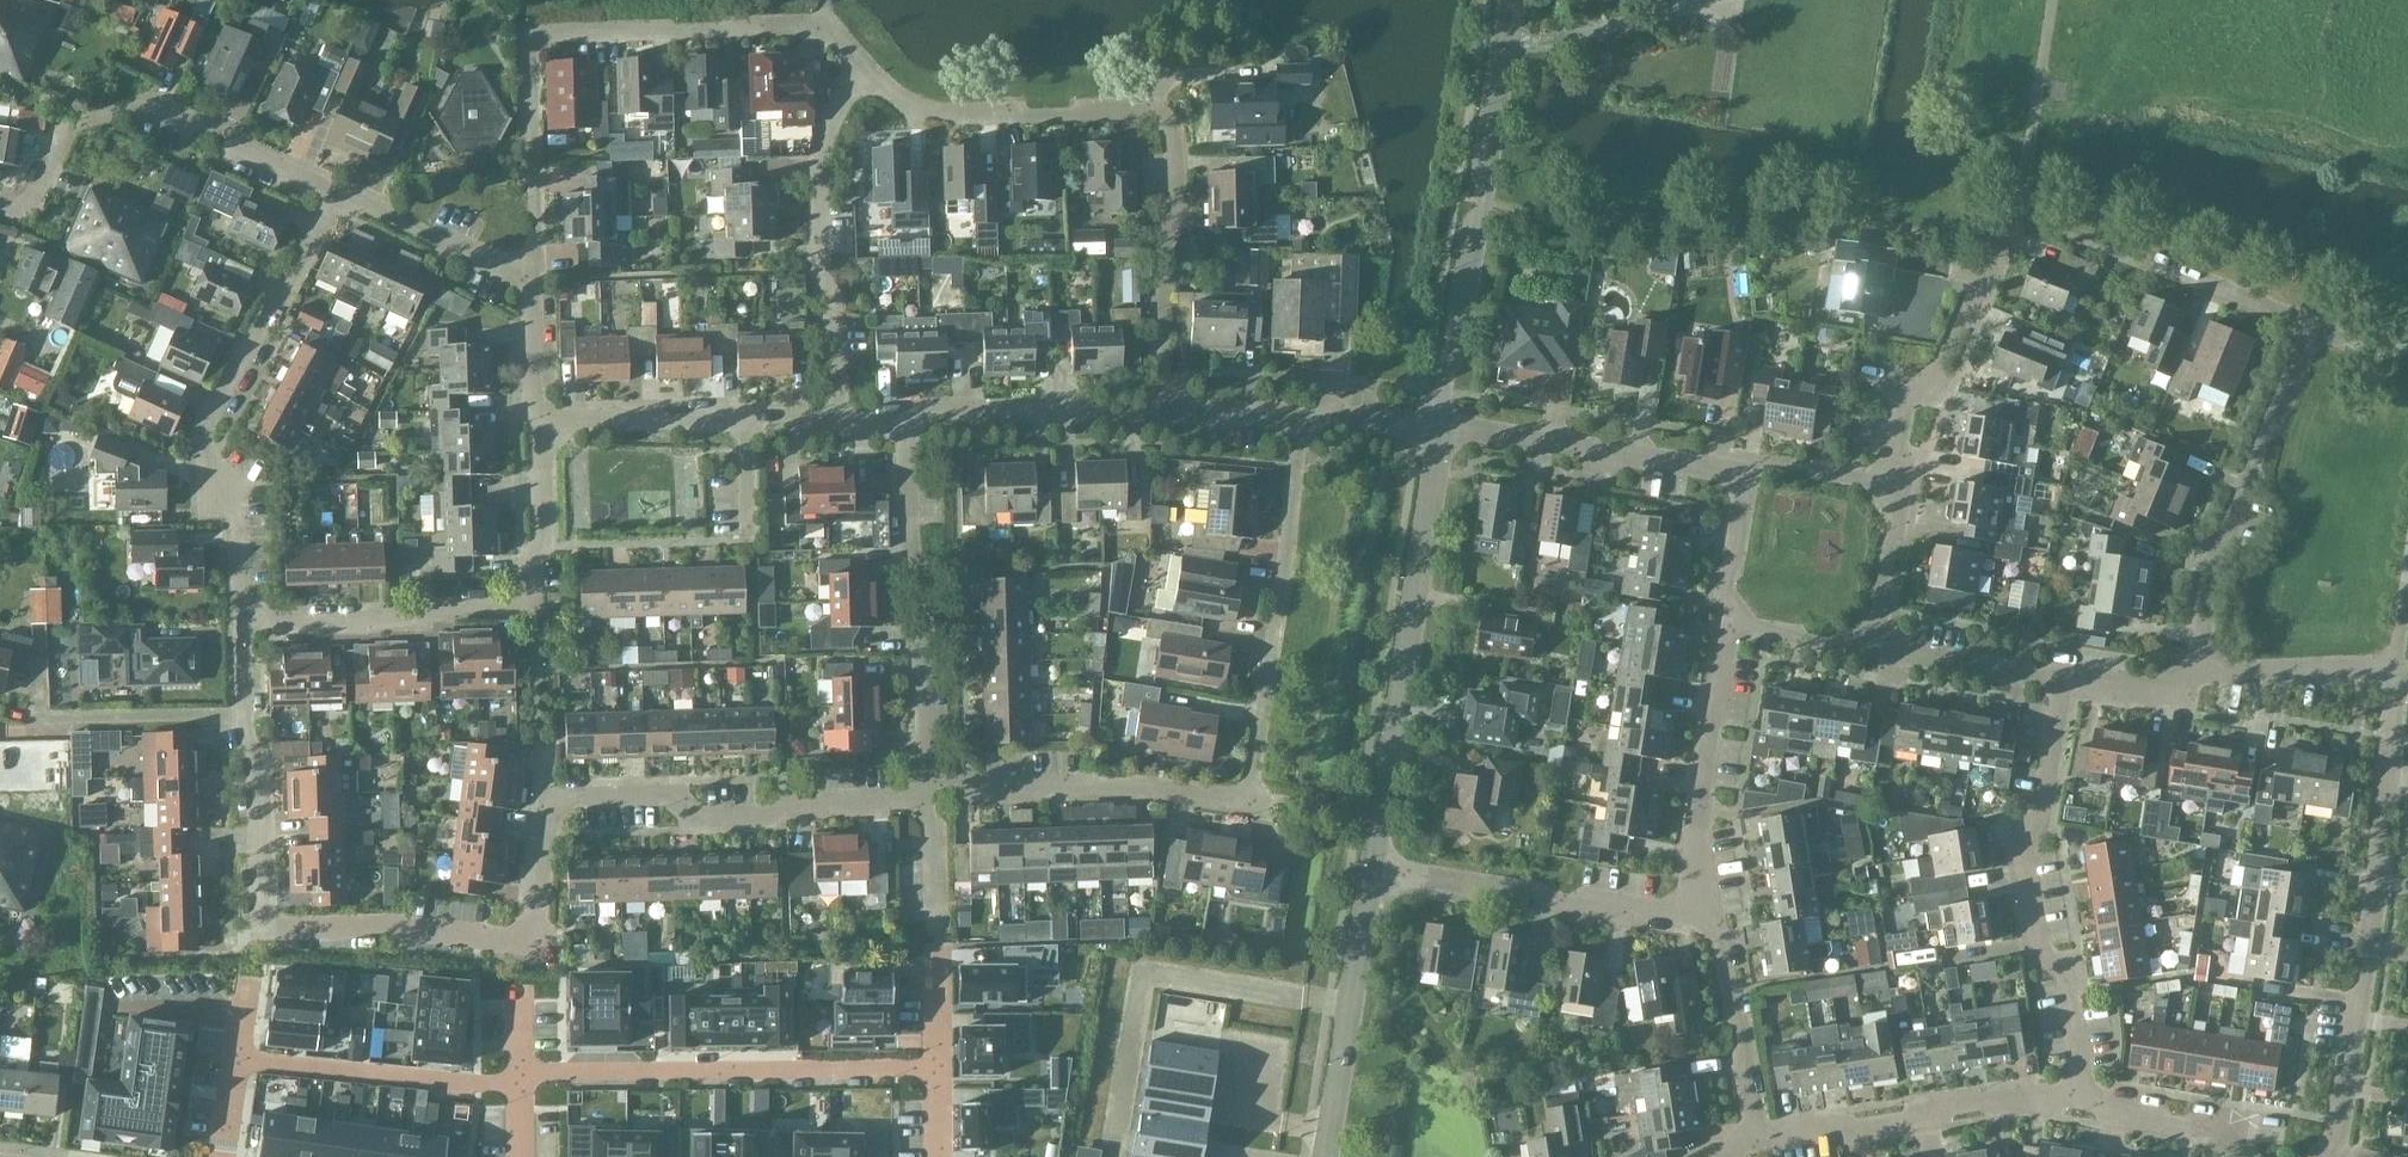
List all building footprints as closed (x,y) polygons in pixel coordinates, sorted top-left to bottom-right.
[(46,16),(0,0),(0,75),(22,83),(46,16)] [(193,15),(189,24),(162,11),(142,57),(170,69),(180,48),(192,53),(207,21),(215,2),(210,0),(195,0),(190,13),(193,15)] [(59,1),(51,25),(73,33),(81,9),(59,1)] [(379,25),(365,19),(352,46),(367,53),(379,25)] [(267,74),(284,35),(251,21),(244,37),(225,28),(200,83),(235,98),(249,67),(267,74)] [(791,64),(791,53),(747,55),(749,114),(779,113),(780,128),(813,127),(811,64),(791,64)] [(715,129),(739,128),(737,90),(722,91),(721,58),(685,59),(687,110),(715,109),(715,129)] [(354,152),(373,108),(353,99),(367,69),(349,61),(335,91),(347,96),(328,139),(333,142),(331,146),(345,153),(347,149),(354,152)] [(649,132),(673,131),(672,93),(655,94),(653,61),(617,62),(619,114),(649,113),(649,132)] [(592,140),(608,140),(606,102),(592,102),(592,64),(551,64),(551,127),(592,127),(592,140)] [(1277,86),(1310,84),(1309,64),(1276,66),(1277,86)] [(325,105),(339,75),(322,67),(317,80),(285,66),(265,111),(298,126),(310,98),(325,105)] [(448,75),(434,67),(432,85),(441,89),(448,75)] [(516,112),(515,110),(508,122),(479,75),(463,76),(436,125),(429,112),(428,114),(445,143),(448,143),(455,154),(492,153),(499,141),(499,142),(516,112)] [(1214,128),(1273,126),(1272,83),(1212,85),(1214,128)] [(392,117),(373,108),(354,152),(360,155),(358,159),(373,166),(375,161),(380,163),(400,119),(412,124),(425,94),(406,86),(392,117)] [(42,135),(47,123),(0,108),(0,123),(42,135)] [(0,130),(0,164),(17,167),(23,134),(0,130)] [(628,159),(628,140),(612,141),(613,160),(628,159)] [(740,157),(739,143),(717,144),(718,157),(740,157)] [(1103,207),(1104,214),(1135,212),(1134,174),(1119,175),(1118,143),(1082,145),(1084,193),(1085,193),(1086,202),(1103,207)] [(1020,201),(1054,200),(1052,146),(1011,147),(1013,179),(999,180),(1001,213),(1020,213),(1020,201)] [(944,201),(945,201),(945,215),(972,215),(973,224),(996,224),(995,188),(979,188),(978,148),(942,149),(944,201)] [(910,229),(927,228),(925,185),(909,186),(908,150),(872,151),(873,177),(863,177),(864,202),(874,202),(875,204),(892,204),(892,225),(909,224),(910,229)] [(1208,173),(1209,202),(1256,200),(1256,184),(1274,183),(1273,158),(1244,158),(1244,172),(1208,173)] [(723,197),(724,215),(774,213),(773,184),(742,185),(741,170),(711,171),(712,198),(723,197)] [(247,203),(253,190),(212,172),(198,202),(234,219),(228,233),(271,252),(285,220),(247,203)] [(628,203),(625,203),(624,177),(593,178),(594,193),(563,195),(564,220),(628,217),(628,203)] [(61,250),(134,282),(140,284),(168,220),(89,186),(61,250)] [(1256,217),(1256,200),(1209,202),(1209,230),(1246,229),(1246,243),(1276,242),(1275,217),(1256,217)] [(775,241),(774,213),(724,215),(724,232),(713,233),(714,260),(745,259),(744,242),(775,241)] [(3,214),(2,234),(16,234),(17,215),(3,214)] [(626,232),(628,232),(628,217),(564,220),(565,245),(586,244),(587,268),(627,267),(626,232)] [(339,290),(364,234),(353,230),(345,248),(331,242),(315,279),(339,290)] [(1104,255),(1102,230),(1069,231),(1071,256),(1104,255)] [(1825,236),(1805,233),(1802,249),(1823,252),(1825,236)] [(358,311),(362,300),(379,263),(365,257),(374,239),(364,234),(339,290),(334,300),(358,311)] [(206,236),(203,245),(255,265),(259,256),(206,236)] [(1137,258),(1136,239),(1113,240),(1113,259),(1137,258)] [(1308,252),(1308,240),(1291,241),(1291,253),(1308,252)] [(1893,249),(1837,241),(1826,308),(1885,317),(1889,295),(1885,294),(1893,249)] [(927,243),(877,245),(877,259),(927,258),(927,243)] [(249,286),(240,282),(221,273),(227,260),(200,248),(194,261),(206,266),(192,296),(235,316),(249,286)] [(74,330),(95,282),(98,274),(67,260),(65,266),(28,250),(12,286),(40,299),(41,296),(49,300),(42,317),(74,330)] [(386,311),(411,255),(401,251),(392,270),(379,263),(362,300),(386,311)] [(1273,282),(1270,354),(1318,356),(1321,296),(1340,297),(1342,257),(1342,256),(1291,254),(1290,283),(1273,282)] [(421,260),(411,255),(386,311),(410,322),(427,285),(413,279),(421,260)] [(2061,312),(2073,282),(2076,276),(2093,283),(2099,266),(2071,255),(2065,270),(2037,259),(2022,296),(2061,312)] [(1321,296),(1320,322),(1352,324),(1355,257),(1342,257),(1340,297),(1321,296)] [(1139,303),(1138,267),(1120,272),(1120,304),(1139,303)] [(1264,274),(1245,273),(1245,291),(1264,291),(1264,274)] [(801,289),(801,277),(787,277),(788,289),(801,289)] [(572,300),(572,283),(559,284),(559,301),(572,300)] [(179,295),(162,287),(155,302),(171,310),(179,295)] [(1216,352),(1218,304),(1218,295),(1216,295),(1216,292),(1208,289),(1200,291),(1200,294),(1177,293),(1176,323),(1191,324),(1190,351),(1216,352)] [(884,307),(884,295),(874,295),(874,307),(884,307)] [(1218,295),(1218,304),(1216,352),(1243,353),(1244,326),(1260,327),(1261,296),(1218,295)] [(2131,335),(2152,344),(2143,365),(2154,370),(2173,377),(2186,345),(2172,339),(2184,311),(2147,296),(2131,335)] [(193,322),(157,306),(149,303),(146,308),(132,301),(126,314),(142,321),(143,319),(150,322),(150,324),(174,335),(160,367),(199,384),(215,347),(187,335),(193,322)] [(1574,367),(1584,305),(1561,302),(1558,316),(1509,308),(1500,363),(1543,370),(1544,362),(1574,367)] [(682,379),(681,336),(656,337),(655,327),(655,303),(639,303),(640,327),(641,327),(642,356),(655,356),(656,380),(682,379)] [(320,332),(327,316),(303,306),(296,322),(320,332)] [(1121,340),(1139,339),(1138,310),(1110,310),(1110,325),(1095,326),(1097,374),(1098,374),(1098,376),(1112,376),(1112,373),(1122,373),(1121,340)] [(722,354),(721,325),(720,325),(719,311),(705,312),(705,324),(695,324),(695,336),(681,336),(682,379),(709,379),(708,354),(722,354)] [(1097,374),(1095,326),(1079,326),(1079,311),(1050,312),(1051,342),(1070,341),(1071,375),(1097,374)] [(1033,342),(1051,342),(1050,312),(1022,313),(1022,327),(1007,328),(1009,376),(1034,376),(1033,342)] [(1009,376),(1007,328),(992,328),(991,314),(962,315),(963,344),(982,343),(983,377),(1009,376)] [(944,345),(963,344),(962,315),(934,316),(934,318),(919,318),(919,330),(921,379),(946,378),(944,345)] [(896,380),(921,379),(919,330),(919,318),(903,319),(903,316),(874,317),(876,360),(895,360),(896,380)] [(1661,359),(1666,325),(1638,321),(1635,336),(1612,332),(1604,382),(1639,387),(1644,356),(1661,359)] [(788,334),(763,334),(764,377),(790,376),(790,352),(803,351),(802,322),(788,323),(788,334)] [(2231,395),(2254,340),(2212,323),(2195,365),(2182,359),(2168,393),(2188,402),(2196,381),(2203,384),(2198,397),(2224,408),(2230,395),(2231,395)] [(764,377),(763,334),(736,334),(736,324),(721,325),(722,354),(736,353),(737,378),(764,377)] [(641,327),(640,327),(626,328),(626,338),(600,339),(601,382),(628,381),(627,356),(642,356),(641,327)] [(1998,341),(1993,354),(1998,356),(1994,367),(2014,375),(2016,371),(2042,382),(2040,386),(2052,391),(2061,367),(2070,344),(2042,333),(2033,329),(2027,342),(2007,334),(2003,343),(1998,341)] [(440,356),(440,371),(490,369),(489,344),(458,345),(458,330),(427,330),(428,357),(440,356)] [(601,382),(600,339),(574,340),(574,330),(559,330),(560,359),(574,359),(575,383),(601,382)] [(1739,388),(1748,335),(1713,330),(1710,342),(1686,338),(1680,375),(1688,376),(1686,394),(1718,399),(1721,385),(1739,388)] [(362,341),(348,334),(340,352),(354,359),(362,341)] [(2,338),(0,343),(0,390),(8,393),(27,349),(2,338)] [(363,358),(387,371),(396,354),(372,341),(363,358)] [(290,368),(324,386),(323,389),(334,395),(347,371),(301,346),(290,368)] [(21,380),(42,385),(49,357),(28,352),(21,380)] [(158,376),(118,358),(112,372),(117,374),(114,383),(113,387),(114,392),(118,395),(136,402),(129,418),(170,437),(185,404),(152,389),(158,376)] [(1788,437),(1796,383),(1782,381),(1784,370),(1758,366),(1753,396),(1769,399),(1764,429),(1788,433),(1787,436),(1788,437)] [(316,401),(323,389),(324,386),(290,368),(278,389),(312,408),(311,410),(322,416),(323,415),(327,407),(316,401)] [(491,394),(490,369),(440,371),(440,385),(429,386),(430,412),(461,411),(460,395),(491,394)] [(1811,386),(1796,383),(1788,437),(1813,441),(1818,407),(1834,409),(1839,379),(1813,375),(1811,386)] [(355,391),(342,383),(336,393),(350,400),(355,391)] [(304,423),(311,410),(312,408),(278,389),(266,411),(301,430),(300,432),(311,437),(315,429),(304,423)] [(74,399),(53,390),(46,406),(67,416),(74,399)] [(1969,416),(1966,436),(2013,444),(2015,435),(2025,437),(2027,426),(2036,427),(2039,410),(2006,405),(2003,421),(1969,416)] [(25,444),(35,413),(12,406),(3,437),(25,444)] [(327,407),(323,415),(333,420),(337,413),(327,407)] [(293,444),(300,432),(301,430),(266,411),(255,433),(289,451),(288,453),(299,459),(304,450),(293,444)] [(396,428),(396,411),(378,412),(378,429),(396,428)] [(461,411),(430,412),(431,438),(442,438),(442,452),(493,450),(492,425),(468,426),(468,411),(461,411)] [(59,433),(58,416),(42,416),(42,433),(59,433)] [(128,447),(99,435),(94,451),(94,476),(113,475),(113,509),(164,509),(163,473),(123,474),(122,462),(128,447)] [(2027,446),(2013,444),(1966,436),(1966,438),(1962,437),(1958,440),(1957,450),(1960,454),(1963,455),(1963,457),(2002,463),(2000,476),(2032,481),(2035,466),(2024,464),(2027,446)] [(2144,482),(2142,485),(2187,503),(2188,500),(2192,500),(2199,483),(2196,480),(2197,477),(2172,466),(2178,453),(2138,437),(2128,460),(2144,467),(2139,480),(2144,482)] [(2077,443),(2073,454),(2086,460),(2091,449),(2077,443)] [(494,475),(493,450),(442,452),(443,466),(431,467),(432,493),(463,492),(463,476),(494,475)] [(375,468),(374,452),(356,453),(357,469),(375,468)] [(1124,462),(1099,463),(1100,510),(1125,509),(1125,522),(1140,521),(1139,491),(1125,492),(1124,462)] [(1100,510),(1099,463),(1074,464),(1075,493),(1061,494),(1061,524),(1076,524),(1076,510),(1100,510)] [(1033,465),(1008,466),(1010,513),(1010,526),(1050,524),(1049,494),(1034,494),(1033,465)] [(824,467),(826,514),(826,523),(873,522),(872,491),(852,492),(851,466),(824,467)] [(1010,513),(1008,466),(983,467),(984,496),(961,497),(962,528),(995,526),(995,513),(1010,513)] [(826,514),(824,467),(798,468),(799,494),(784,495),(785,525),(801,524),(800,515),(826,514)] [(1209,486),(1207,511),(1254,515),(1256,490),(1227,488),(1228,473),(1198,470),(1196,485),(1209,486)] [(1955,502),(2002,510),(2003,509),(2016,511),(2019,497),(2029,499),(2032,481),(2000,476),(1997,488),(1959,482),(1958,484),(1955,483),(1951,486),(1949,496),(1952,500),(1956,501),(1955,502)] [(2176,530),(2187,503),(2142,485),(2136,501),(2124,496),(2114,520),(2145,533),(2150,519),(2176,530)] [(365,486),(366,511),(387,510),(386,486),(365,486)] [(1522,564),(1529,526),(1514,524),(1519,491),(1484,486),(1476,535),(1503,539),(1500,560),(1522,564)] [(463,508),(463,492),(432,493),(433,534),(445,533),(495,531),(494,507),(463,508)] [(1581,501),(1548,496),(1538,555),(1558,558),(1560,544),(1572,546),(1568,570),(1587,573),(1593,535),(1576,532),(1581,501)] [(2004,529),(2024,532),(2027,513),(2016,511),(2003,509),(2002,510),(1955,502),(1955,504),(1952,503),(1948,506),(1946,516),(1949,520),(1952,521),(1952,523),(1963,524),(1961,537),(1989,542),(2002,544),(2004,529)] [(1252,540),(1254,515),(1207,511),(1206,524),(1193,523),(1191,548),(1184,547),(1183,555),(1213,560),(1221,561),(1224,551),(1221,551),(1222,537),(1252,540)] [(332,527),(332,512),(320,513),(321,527),(332,527)] [(1642,542),(1640,557),(1689,565),(1693,540),(1663,535),(1666,519),(1635,514),(1631,540),(1642,542)] [(2098,556),(2094,583),(2149,591),(2153,564),(2121,559),(2124,540),(2125,534),(2081,521),(2079,530),(2084,539),(2092,540),(2090,555),(2098,556)] [(2034,549),(2037,534),(2024,532),(2004,529),(2002,544),(1989,542),(1987,558),(2020,563),(2022,547),(2034,549)] [(496,556),(495,531),(445,533),(445,547),(434,548),(435,574),(466,573),(465,557),(496,556)] [(374,544),(359,545),(358,545),(359,584),(383,583),(382,544),(384,544),(384,532),(374,532),(374,544)] [(334,585),(333,546),(335,545),(335,533),(325,533),(325,546),(311,546),(308,546),(310,586),(334,585)] [(359,584),(358,545),(359,545),(359,533),(349,533),(349,545),(335,545),(333,546),(334,585),(359,584)] [(155,591),(200,590),(199,552),(163,553),(163,534),(131,535),(131,559),(155,558),(155,591)] [(310,586),(308,546),(311,546),(310,534),(301,535),(301,547),(284,547),(285,587),(310,586)] [(1606,540),(1593,538),(1592,547),(1605,549),(1606,540)] [(1936,546),(1933,566),(1980,574),(1983,553),(1936,546)] [(771,554),(759,554),(759,570),(771,570),(771,554)] [(983,567),(982,554),(963,555),(963,568),(983,567)] [(1110,563),(1110,571),(1130,574),(1133,555),(1131,555),(1110,563)] [(1210,578),(1213,560),(1183,555),(1174,612),(1233,622),(1240,583),(1210,578)] [(1685,589),(1689,565),(1640,557),(1638,571),(1627,569),(1622,595),(1652,600),(1655,584),(1685,589)] [(829,586),(829,602),(877,601),(876,575),(849,575),(848,560),(818,561),(819,586),(829,586)] [(415,572),(408,566),(401,566),(401,580),(414,579),(415,572)] [(1977,595),(1980,574),(1933,566),(1930,587),(1931,587),(1928,601),(1973,608),(1975,594),(1977,595)] [(744,568),(716,569),(718,615),(745,614),(744,568)] [(718,615),(716,569),(689,570),(690,616),(691,629),(701,628),(700,615),(718,615)] [(690,616),(689,570),(661,571),(663,617),(690,616)] [(635,617),(634,571),(607,572),(608,618),(635,617)] [(663,617),(661,571),(634,571),(635,617),(663,617)] [(608,618),(607,572),(579,573),(581,619),(608,618)] [(1583,592),(1611,596),(1613,582),(1585,577),(1583,592)] [(979,580),(980,608),(1026,606),(1025,579),(979,580)] [(2034,617),(2039,584),(2025,582),(2019,615),(2034,617)] [(2144,619),(2149,591),(2094,583),(2090,609),(2081,607),(2078,627),(2110,632),(2112,614),(2144,619)] [(1131,603),(1131,584),(1115,584),(1115,603),(1131,603)] [(59,590),(44,591),(45,624),(60,624),(59,590)] [(45,624),(44,591),(30,591),(31,625),(45,624)] [(549,611),(565,611),(564,593),(548,593),(549,611)] [(1099,606),(1100,594),(1088,593),(1087,605),(1099,606)] [(877,627),(877,601),(829,602),(830,628),(820,628),(821,644),(851,643),(850,628),(877,627)] [(1579,615),(1581,604),(1568,601),(1566,613),(1579,615)] [(2017,626),(2019,608),(1997,604),(1995,622),(2017,626)] [(1099,606),(1087,605),(1086,618),(1098,619),(1099,606)] [(1027,634),(1026,606),(980,608),(981,635),(1027,634)] [(1688,631),(1665,627),(1667,612),(1630,606),(1624,646),(1684,656),(1688,631)] [(1554,627),(1556,612),(1527,607),(1525,620),(1485,614),(1479,650),(1531,658),(1537,624),(1554,627)] [(1114,620),(1112,634),(1121,635),(1127,632),(1128,622),(1114,620)] [(1222,687),(1229,647),(1188,640),(1190,626),(1148,620),(1145,638),(1160,641),(1154,676),(1222,687)] [(128,627),(92,628),(92,654),(126,654),(127,685),(141,684),(193,683),(192,641),(142,642),(142,627),(128,627)] [(1238,644),(1240,631),(1215,627),(1213,640),(1238,644)] [(477,690),(475,630),(460,631),(460,636),(452,636),(453,657),(438,657),(439,691),(477,690)] [(490,630),(475,630),(477,690),(514,689),(513,655),(499,655),(498,635),(490,635),(490,630)] [(0,696),(6,672),(24,676),(32,641),(2,634),(0,644),(0,696)] [(1028,661),(1027,634),(981,635),(982,663),(1028,661)] [(659,638),(659,650),(682,650),(682,638),(659,638)] [(392,702),(390,647),(390,642),(375,643),(375,648),(368,648),(368,669),(354,670),(355,703),(392,702)] [(406,642),(390,642),(390,647),(392,702),(430,700),(429,668),(414,668),(414,647),(406,647),(406,642)] [(308,705),(305,650),(306,650),(306,645),(290,646),(290,651),(282,651),(283,672),(269,673),(270,706),(296,705),(297,719),(308,719),(308,705)] [(1621,660),(1617,686),(1654,692),(1657,677),(1680,681),(1684,656),(1624,646),(1621,660)] [(1103,661),(1104,649),(1092,648),(1091,660),(1103,661)] [(329,649),(306,650),(305,650),(308,705),(345,703),(344,670),(329,671),(329,649)] [(707,662),(719,662),(718,650),(707,650),(707,662)] [(719,662),(730,661),(730,650),(718,650),(719,662)] [(652,664),(664,664),(664,652),(652,652),(652,664)] [(664,664),(676,663),(676,652),(664,652),(664,664)] [(598,666),(610,665),(610,654),(598,655),(598,666)] [(621,654),(610,654),(610,665),(622,665),(621,654)] [(1103,661),(1091,660),(1090,672),(1102,672),(1103,661)] [(1028,689),(1028,661),(982,663),(983,690),(1028,689)] [(832,681),(832,706),(880,705),(879,678),(852,679),(851,664),(821,665),(822,681),(832,681)] [(1210,762),(1217,719),(1188,714),(1189,711),(1157,706),(1160,689),(1124,684),(1120,707),(1139,710),(1133,747),(1167,752),(1167,755),(1210,762)] [(1533,721),(1538,690),(1505,685),(1503,699),(1472,694),(1465,737),(1512,744),(1517,718),(1533,721)] [(1654,692),(1617,686),(1613,712),(1624,714),(1621,728),(1671,736),(1675,711),(1652,707),(1654,692)] [(1029,717),(1028,689),(983,690),(983,718),(1029,717)] [(1785,752),(1795,693),(1769,689),(1762,732),(1756,731),(1752,756),(1769,759),(1770,750),(1785,752)] [(1572,692),(1554,690),(1549,724),(1567,726),(1572,692)] [(1811,756),(1813,742),(1820,697),(1795,693),(1785,752),(1811,756)] [(1838,746),(1845,701),(1820,697),(1813,742),(1838,746)] [(1872,705),(1845,701),(1838,746),(1852,748),(1850,760),(1877,764),(1884,717),(1872,705)] [(1080,704),(1079,715),(1090,716),(1091,704),(1080,704)] [(881,731),(880,705),(832,706),(833,720),(823,723),(824,752),(858,751),(858,741),(868,732),(881,731)] [(1920,754),(1927,709),(1901,705),(1899,719),(1885,717),(1881,745),(1894,747),(1894,750),(1920,754)] [(1945,758),(1953,713),(1927,709),(1920,754),(1945,758)] [(748,754),(747,710),(721,711),(722,755),(748,754)] [(773,710),(747,710),(748,754),(774,753),(773,710)] [(722,755),(721,711),(695,712),(696,756),(722,755)] [(696,756),(695,712),(669,713),(670,757),(696,756)] [(670,757),(669,713),(643,714),(644,757),(670,757)] [(1971,762),(1978,717),(1953,713),(1945,758),(1943,772),(1956,774),(1958,760),(1971,762)] [(1988,719),(1978,717),(1971,762),(2011,769),(2017,732),(2003,730),(2005,716),(1989,713),(1988,719)] [(618,758),(617,714),(591,715),(592,759),(618,758)] [(644,757),(643,714),(617,714),(618,758),(644,757)] [(592,759),(591,715),(565,716),(566,760),(592,759)] [(1089,728),(1090,716),(1079,715),(1078,727),(1089,728)] [(1030,744),(1029,717),(983,718),(984,745),(1030,744)] [(1667,761),(1671,736),(1621,728),(1619,742),(1608,740),(1604,766),(1634,771),(1637,756),(1667,761)] [(2115,775),(2122,733),(2095,729),(2092,749),(2078,746),(2073,776),(2088,778),(2087,783),(2100,785),(2102,773),(2115,775)] [(70,732),(71,780),(90,780),(89,731),(70,732)] [(142,734),(143,769),(197,767),(196,751),(184,752),(184,733),(142,734)] [(2148,738),(2122,733),(2115,775),(2114,783),(2155,789),(2159,759),(2145,757),(2148,738)] [(468,743),(463,780),(523,788),(525,773),(520,772),(521,765),(500,762),(502,748),(468,743)] [(2182,757),(2173,755),(2167,791),(2183,794),(2182,799),(2207,803),(2208,798),(2209,790),(2216,749),(2190,744),(2188,755),(2185,754),(2182,757)] [(2029,762),(2031,751),(2020,749),(2018,760),(2029,762)] [(2242,753),(2216,749),(2209,790),(2208,797),(2233,802),(2249,804),(2255,768),(2246,767),(2243,764),(2240,763),(2242,753)] [(2304,802),(2312,754),(2281,749),(2277,774),(2261,771),(2256,804),(2273,807),(2275,798),(2304,802)] [(2342,759),(2312,754),(2304,802),(2333,807),(2332,816),(2349,819),(2355,786),(2338,784),(2342,759)] [(282,780),(282,796),(342,794),(342,793),(356,793),(355,771),(370,770),(369,756),(308,758),(308,772),(287,772),(287,780),(282,780)] [(1514,808),(1521,765),(1490,760),(1487,780),(1459,776),(1455,799),(1450,798),(1447,819),(1452,820),(1451,826),(1492,833),(1497,805),(1514,808)] [(1632,786),(1634,771),(1604,766),(1590,764),(1588,772),(1595,782),(1601,783),(1600,792),(1611,794),(1608,808),(1658,816),(1662,791),(1632,786)] [(198,802),(197,767),(143,769),(143,778),(126,778),(126,789),(144,788),(144,804),(158,803),(198,802)] [(1832,778),(1819,776),(1816,797),(1828,799),(1832,778)] [(1867,795),(1870,783),(1844,778),(1842,791),(1867,795)] [(90,780),(71,780),(71,797),(86,797),(86,780),(90,780)] [(521,804),(523,788),(463,780),(458,818),(492,822),(494,808),(515,811),(516,803),(521,804)] [(1777,795),(1775,805),(1803,800),(1806,785),(1780,781),(1777,795)] [(1775,805),(1777,795),(1745,791),(1741,810),(1775,805)] [(1931,794),(1914,791),(1912,805),(1929,808),(1931,794)] [(343,832),(343,831),(342,794),(282,796),(283,812),(288,812),(288,819),(309,819),(310,833),(343,832)] [(1940,800),(1938,809),(1937,815),(1962,818),(1963,809),(1949,806),(1950,802),(1940,800)] [(2162,801),(2160,813),(2173,815),(2175,803),(2162,801)] [(140,843),(185,842),(185,828),(199,828),(198,802),(158,803),(158,829),(134,830),(134,834),(134,843),(140,843)] [(81,827),(104,826),(103,804),(80,804),(81,827)] [(1113,807),(1113,822),(1124,822),(1124,806),(1113,807)] [(1134,806),(1124,806),(1124,822),(1135,821),(1134,806)] [(1762,820),(1766,846),(1807,840),(1807,839),(1822,837),(1817,807),(1798,810),(1799,814),(1762,820)] [(1073,824),(1072,808),(1061,808),(1061,824),(1072,823),(1073,824)] [(1072,808),(1073,824),(1083,823),(1082,808),(1072,808)] [(1654,841),(1658,816),(1608,808),(1606,822),(1595,820),(1591,847),(1621,851),(1623,836),(1654,841)] [(1030,809),(1020,810),(1021,825),(1031,825),(1030,809)] [(1021,825),(1020,810),(1009,810),(1009,825),(1021,825)] [(1904,844),(1929,840),(1932,857),(1989,848),(1986,828),(1949,833),(1947,819),(1899,812),(1904,844)] [(2147,816),(2144,836),(2157,838),(2160,818),(2147,816)] [(490,837),(492,822),(458,818),(453,855),(508,862),(511,839),(490,837)] [(23,913),(32,873),(40,833),(0,824),(0,908),(23,913)] [(1151,826),(1125,827),(1126,879),(1152,878),(1152,867),(1151,826)] [(1126,879),(1125,827),(1099,829),(1100,880),(1126,879)] [(1073,870),(1074,870),(1073,829),(1072,829),(1047,830),(1049,882),(1073,881),(1073,870)] [(1100,880),(1099,829),(1073,829),(1074,870),(1073,870),(1073,881),(1100,880)] [(371,830),(343,831),(343,832),(310,833),(310,847),(289,848),(290,871),(344,870),(344,846),(372,845),(371,830)] [(1047,830),(1021,831),(1023,883),(1049,882),(1047,830)] [(997,884),(1023,883),(1021,831),(995,832),(997,884)] [(1211,884),(1219,836),(1188,831),(1184,858),(1168,855),(1162,888),(1180,891),(1182,880),(1211,884)] [(1864,856),(1860,831),(1848,833),(1852,858),(1864,856)] [(997,884),(995,832),(969,833),(969,844),(954,845),(956,883),(969,883),(969,890),(997,889),(997,884)] [(2202,833),(2200,846),(2206,847),(2214,848),(2215,848),(2219,849),(2221,837),(2202,833)] [(99,837),(99,844),(134,843),(134,834),(104,834),(104,837),(99,837)] [(840,881),(838,834),(812,835),(812,852),(786,853),(788,897),(815,896),(815,882),(840,881)] [(865,834),(838,834),(840,881),(840,896),(887,895),(886,859),(866,860),(865,834)] [(1219,836),(1211,884),(1225,887),(1225,890),(1226,893),(1229,897),(1233,899),(1276,906),(1282,866),(1264,864),(1266,854),(1248,851),(1250,841),(1219,836)] [(1810,853),(1807,840),(1766,846),(1770,872),(1812,865),(1831,862),(1829,853),(1810,853)] [(2084,847),(2088,875),(2134,868),(2129,840),(2084,847)] [(185,855),(185,842),(140,843),(134,843),(135,853),(140,853),(140,857),(159,857),(160,881),(200,880),(199,855),(185,855)] [(135,853),(134,843),(99,844),(100,865),(119,864),(119,853),(135,853)] [(2206,847),(2195,846),(2194,858),(2204,859),(2206,847)] [(1920,877),(1910,878),(1913,897),(1955,890),(1953,875),(1992,869),(1989,848),(1932,857),(1918,860),(1920,877)] [(2262,871),(2259,890),(2306,897),(2309,877),(2287,873),(2288,860),(2240,853),(2238,867),(2262,871)] [(750,899),(749,854),(723,855),(724,900),(750,899)] [(775,854),(749,854),(750,899),(776,898),(775,854)] [(505,886),(508,862),(453,855),(448,892),(483,897),(484,883),(505,886)] [(724,900),(723,855),(697,856),(698,900),(724,900)] [(698,900),(697,856),(671,857),(672,901),(698,900)] [(672,901),(671,857),(645,858),(646,902),(672,901)] [(646,902),(645,858),(619,859),(620,903),(646,902)] [(620,903),(619,859),(593,860),(594,904),(620,903)] [(594,904),(593,860),(567,860),(568,905),(594,904)] [(39,865),(36,878),(50,881),(53,868),(39,865)] [(1816,890),(1812,865),(1770,872),(1774,897),(1816,890)] [(1869,879),(1867,866),(1854,868),(1856,881),(1869,879)] [(1890,888),(1902,888),(1902,867),(1890,867),(1890,888)] [(2093,902),(2138,895),(2134,868),(2088,875),(2093,902)] [(382,869),(382,884),(397,884),(397,869),(382,869)] [(345,907),(344,870),(290,871),(290,894),(312,893),(312,908),(345,907)] [(2202,876),(2191,874),(2189,886),(2200,888),(2202,876)] [(201,906),(200,880),(160,881),(160,883),(151,883),(151,892),(160,892),(160,904),(161,907),(201,906)] [(116,901),(116,885),(100,885),(100,901),(116,901)] [(2187,898),(2198,900),(2200,888),(2189,886),(2187,898)] [(2306,897),(2259,890),(2246,888),(2241,921),(2282,927),(2284,915),(2303,918),(2306,897)] [(1052,903),(1052,890),(1031,889),(1030,902),(1052,903)] [(1820,917),(1816,890),(1774,897),(1778,922),(1803,919),(1820,917)] [(1943,929),(1943,928),(1990,920),(1991,921),(2000,920),(1997,898),(1958,905),(1955,890),(1913,897),(1915,915),(1926,913),(1929,931),(1943,929)] [(2142,921),(2138,895),(2093,902),(2097,929),(2142,921)] [(120,899),(120,908),(136,908),(136,899),(120,899)] [(2206,901),(2204,915),(2217,917),(2225,918),(2228,902),(2207,899),(2206,901)] [(202,932),(201,906),(161,907),(160,904),(142,904),(144,949),(184,947),(183,933),(202,932)] [(970,919),(970,904),(955,904),(955,919),(970,919)] [(1086,927),(1130,929),(1131,907),(1087,904),(1086,927)] [(1876,928),(1874,910),(1856,912),(1859,930),(1876,928)] [(1807,944),(1803,919),(1778,922),(1761,924),(1766,951),(1807,944)] [(2280,940),(2282,927),(2241,921),(2231,919),(2228,935),(2251,939),(2248,956),(2295,963),(2299,943),(2280,940)] [(1991,921),(1990,920),(1943,928),(1943,929),(1947,948),(2004,939),(2000,920),(1991,921)] [(2147,948),(2142,921),(2097,929),(2101,956),(2147,948)] [(1050,929),(1050,923),(1038,924),(1039,942),(1051,942),(1050,929)] [(1472,991),(1476,961),(1458,958),(1462,929),(1429,924),(1422,971),(1443,975),(1441,987),(1472,991)] [(1170,928),(1155,925),(1153,937),(1168,939),(1170,928)] [(1025,942),(1024,926),(1012,927),(1013,943),(1025,942)] [(599,944),(600,930),(583,928),(582,943),(599,944)] [(1050,929),(1051,942),(1066,941),(1066,928),(1050,929)] [(1220,949),(1223,934),(1203,931),(1201,946),(1220,949)] [(1919,947),(1916,931),(1885,936),(1888,952),(1919,947)] [(2193,933),(2182,931),(2180,943),(2191,945),(2193,933)] [(1540,1018),(1545,985),(1526,982),(1533,941),(1495,935),(1487,987),(1511,990),(1507,1013),(1540,1018)] [(645,944),(645,939),(621,940),(621,958),(648,958),(648,944),(645,944)] [(1881,963),(1877,939),(1866,941),(1870,965),(1881,963)] [(733,940),(734,956),(749,955),(749,940),(733,940)] [(1831,940),(1807,944),(1766,951),(1770,977),(1811,970),(1810,961),(1826,958),(1833,951),(1831,940)] [(700,956),(714,956),(714,941),(699,941),(700,956)] [(2180,943),(2178,955),(2189,957),(2191,945),(2180,943)] [(1002,967),(959,967),(959,1003),(981,1003),(996,1003),(1024,1003),(1024,986),(1055,986),(1056,969),(1056,945),(1002,947),(1002,967)] [(574,947),(574,961),(593,961),(593,946),(574,947)] [(2158,946),(2147,948),(2101,956),(2106,983),(2151,976),(2148,960),(2160,957),(2158,946)] [(597,961),(610,960),(610,951),(597,951),(597,961)] [(659,962),(659,966),(674,966),(674,961),(673,953),(658,954),(659,962)] [(1613,1028),(1619,995),(1600,992),(1605,959),(1570,953),(1562,1000),(1596,1006),(1593,1025),(1613,1028)] [(2211,956),(2197,954),(2194,981),(2207,982),(2211,956)] [(2292,984),(2295,963),(2248,956),(2245,976),(2292,984)] [(1679,1032),(1703,1029),(1695,978),(1678,981),(1675,958),(1637,964),(1646,1018),(1676,1014),(1679,1032)] [(871,961),(827,962),(827,964),(827,987),(840,987),(840,1004),(891,1004),(891,974),(889,974),(889,975),(870,975),(865,975),(865,963),(871,963),(871,961)] [(763,973),(778,973),(778,963),(763,963),(763,973)] [(2190,963),(2166,964),(2166,977),(2190,976),(2190,963)] [(1931,977),(1930,965),(1919,967),(1921,978),(1931,977)] [(1955,968),(1944,970),(1947,989),(1959,987),(1955,968)] [(1879,1000),(1891,999),(1889,989),(1888,989),(1886,970),(1861,974),(1864,994),(1878,992),(1879,1000)] [(275,972),(272,997),(328,1002),(331,977),(275,972)] [(627,975),(569,975),(569,998),(627,998),(627,975)] [(738,988),(738,976),(729,976),(729,988),(715,988),(716,1046),(739,1046),(738,988)] [(761,976),(752,976),(752,988),(738,988),(739,1046),(762,1046),(761,988),(761,976)] [(1833,979),(1836,997),(1855,994),(1852,976),(1833,979)] [(403,993),(402,1005),(416,1007),(464,1011),(466,983),(419,978),(417,995),(403,993)] [(1168,980),(1161,1017),(1222,1028),(1227,1005),(1208,1002),(1211,988),(1168,980)] [(1808,1001),(1831,997),(1829,980),(1805,984),(1808,1001)] [(2169,992),(2180,990),(2179,980),(2167,982),(2169,992)] [(85,996),(96,997),(99,982),(87,981),(85,996)] [(2158,994),(2169,992),(2167,982),(2156,984),(2158,994)] [(2213,995),(2224,997),(2226,986),(2215,984),(2213,995)] [(2236,998),(2238,988),(2226,986),(2224,997),(2236,998)] [(1901,987),(1889,989),(1891,999),(1897,1039),(1902,1039),(1907,1075),(1934,1071),(1927,1031),(1925,1017),(1912,1019),(1908,1017),(1905,994),(1902,994),(1901,987)] [(662,988),(645,988),(645,998),(662,998),(662,988)] [(692,998),(693,1047),(716,1046),(715,988),(706,989),(692,989),(692,998)] [(761,988),(762,1046),(788,1045),(788,988),(761,988)] [(1806,1004),(1805,988),(1789,990),(1791,1006),(1806,1004)] [(371,1002),(375,1002),(381,1003),(385,1003),(386,992),(372,991),(371,1002)] [(96,997),(85,996),(84,1006),(100,1008),(101,998),(96,997)] [(271,996),(269,1019),(338,1026),(339,1018),(323,1016),(324,1004),(326,1004),(326,1005),(328,1006),(328,1002),(272,997),(271,996)] [(569,998),(569,1022),(570,1022),(627,1022),(627,1012),(627,998),(569,998)] [(667,999),(668,1047),(693,1047),(692,998),(667,999)] [(833,1034),(826,1034),(826,1051),(865,1051),(865,1049),(865,1039),(868,1036),(889,1036),(889,1007),(891,1007),(891,1004),(840,1004),(833,1005),(833,1034)] [(1959,1068),(1985,1064),(1976,1011),(1963,1013),(1962,1004),(1950,1006),(1953,1027),(1959,1068)] [(100,1008),(84,1006),(82,1017),(98,1019),(100,1008)] [(416,1007),(413,1033),(461,1038),(464,1011),(416,1007)] [(2002,1007),(1976,1011),(1985,1064),(2011,1060),(2010,1052),(2025,1050),(2018,1008),(2003,1010),(2002,1007)] [(2156,1072),(2164,1027),(2167,1010),(2156,1008),(2153,1025),(2136,1023),(2129,1068),(2156,1072)] [(961,1028),(959,1028),(959,1031),(959,1043),(959,1060),(959,1073),(959,1075),(961,1075),(997,1075),(1000,1075),(1000,1073),(1000,1053),(1029,1053),(1029,1034),(1029,1014),(1014,1014),(982,1014),(983,1028),(961,1028)] [(185,1046),(188,1023),(131,1015),(121,1084),(88,1079),(79,1136),(102,1139),(147,1145),(147,1146),(169,1149),(170,1147),(174,1115),(175,1115),(178,1092),(184,1046),(185,1046)] [(81,1028),(96,1030),(98,1019),(82,1017),(81,1028)] [(268,1019),(265,1046),(319,1051),(321,1036),(337,1038),(338,1026),(269,1019),(268,1019)] [(653,1021),(638,1021),(638,1033),(653,1033),(653,1021)] [(627,1022),(570,1022),(570,1045),(627,1045),(627,1022)] [(1866,1040),(1865,1040),(1872,1082),(1898,1078),(1892,1036),(1891,1036),(1889,1022),(1864,1026),(1866,1040)] [(1847,1086),(1872,1082),(1865,1040),(1866,1040),(1864,1026),(1850,1029),(1850,1024),(1837,1026),(1838,1032),(1840,1045),(1847,1086)] [(2191,1031),(2183,1077),(2210,1081),(2217,1036),(2219,1026),(2210,1025),(2208,1034),(2191,1031)] [(1959,1068),(1953,1027),(1927,1031),(1934,1071),(1959,1068)] [(2183,1077),(2191,1031),(2164,1027),(2156,1072),(2183,1077)] [(96,1030),(81,1028),(79,1039),(95,1041),(96,1030)] [(2270,1044),(2244,1040),(2237,1085),(2274,1092),(2282,1047),(2285,1048),(2287,1033),(2272,1030),(2270,1044)] [(383,1032),(371,1031),(368,1060),(380,1061),(383,1032)] [(1847,1086),(1840,1045),(1838,1032),(1826,1034),(1828,1046),(1815,1049),(1821,1090),(1847,1086)] [(363,1044),(364,1034),(350,1033),(349,1042),(363,1044)] [(413,1033),(411,1060),(458,1065),(461,1038),(413,1033)] [(2237,1085),(2244,1040),(2217,1036),(2210,1081),(2237,1085)] [(79,1039),(77,1049),(93,1052),(95,1041),(79,1039)] [(1151,1041),(1150,1041),(1131,1156),(1200,1156),(1217,1052),(1151,1041)] [(1821,1090),(1815,1049),(1802,1051),(1800,1047),(1796,1044),(1792,1044),(1772,1047),(1779,1089),(1794,1087),(1795,1094),(1821,1090)] [(92,1063),(93,1052),(77,1049),(76,1060),(92,1063)] [(39,1075),(28,1073),(23,1114),(54,1117),(57,1085),(72,1086),(75,1052),(59,1051),(58,1064),(40,1062),(39,1075)] [(28,1073),(16,1072),(17,1059),(0,1058),(0,1111),(23,1114),(28,1073)] [(1070,1059),(1049,1059),(1049,1089),(1066,1089),(1070,1059)] [(76,1060),(74,1071),(90,1073),(92,1063),(76,1060)] [(1558,1066),(1559,1079),(1586,1076),(1585,1063),(1558,1066)] [(1662,1069),(1631,1074),(1636,1100),(1647,1098),(1649,1112),(1701,1104),(1697,1079),(1672,1083),(1669,1068),(1662,1069)] [(403,1089),(390,1087),(388,1099),(401,1101),(403,1089)] [(986,1104),(958,1104),(958,1106),(959,1106),(959,1121),(959,1136),(959,1150),(958,1150),(958,1152),(989,1152),(989,1150),(988,1150),(988,1128),(1016,1128),(1016,1107),(1028,1107),(1042,1107),(1063,1107),(1066,1089),(1033,1090),(986,1090),(986,1092),(986,1104)] [(1553,1138),(1528,1142),(1531,1156),(1570,1156),(1568,1144),(1585,1142),(1579,1105),(1577,1092),(1547,1097),(1549,1109),(1553,1138)] [(312,1156),(341,1156),(345,1125),(349,1096),(337,1094),(333,1123),(317,1121),(312,1156)] [(256,1156),(287,1156),(295,1098),(285,1097),(282,1116),(262,1113),(256,1156)] [(287,1156),(312,1156),(317,1121),(302,1119),(305,1099),(295,1098),(287,1156)] [(1627,1156),(1666,1156),(1665,1151),(1674,1150),(1682,1149),(1680,1133),(1701,1129),(1697,1105),(1701,1105),(1701,1104),(1649,1112),(1638,1114),(1640,1128),(1643,1148),(1627,1156)] [(454,1106),(453,1115),(456,1119),(465,1120),(466,1108),(454,1106)] [(394,1156),(418,1156),(423,1121),(424,1109),(414,1108),(410,1134),(397,1132),(394,1156)] [(418,1156),(454,1156),(456,1140),(433,1137),(435,1123),(423,1121),(418,1156)] [(341,1156),(369,1156),(373,1129),(345,1125),(341,1156)] [(624,1133),(624,1156),(677,1156),(677,1129),(677,1125),(656,1125),(656,1134),(624,1133)] [(567,1156),(624,1156),(624,1133),(593,1132),(593,1126),(567,1126),(567,1156)] [(369,1156),(394,1156),(397,1132),(373,1129),(369,1156)] [(677,1156),(722,1156),(722,1130),(677,1129),(677,1156)] [(722,1130),(722,1156),(768,1156),(768,1131),(722,1130)] [(775,1156),(826,1156),(826,1136),(796,1136),(796,1130),(775,1130),(775,1156)] [(826,1136),(826,1156),(877,1156),(878,1131),(857,1131),(857,1137),(826,1136)] [(1108,1134),(1085,1132),(1082,1156),(1105,1156),(1108,1134)] [(2068,1147),(2041,1143),(2039,1156),(2066,1156),(2068,1147)] [(1046,1146),(1045,1156),(1055,1156),(1057,1147),(1046,1146)] [(1998,1146),(1972,1150),(1973,1156),(2000,1156),(1998,1146)] [(2094,1151),(2068,1147),(2066,1156),(2093,1156),(2094,1151)]
